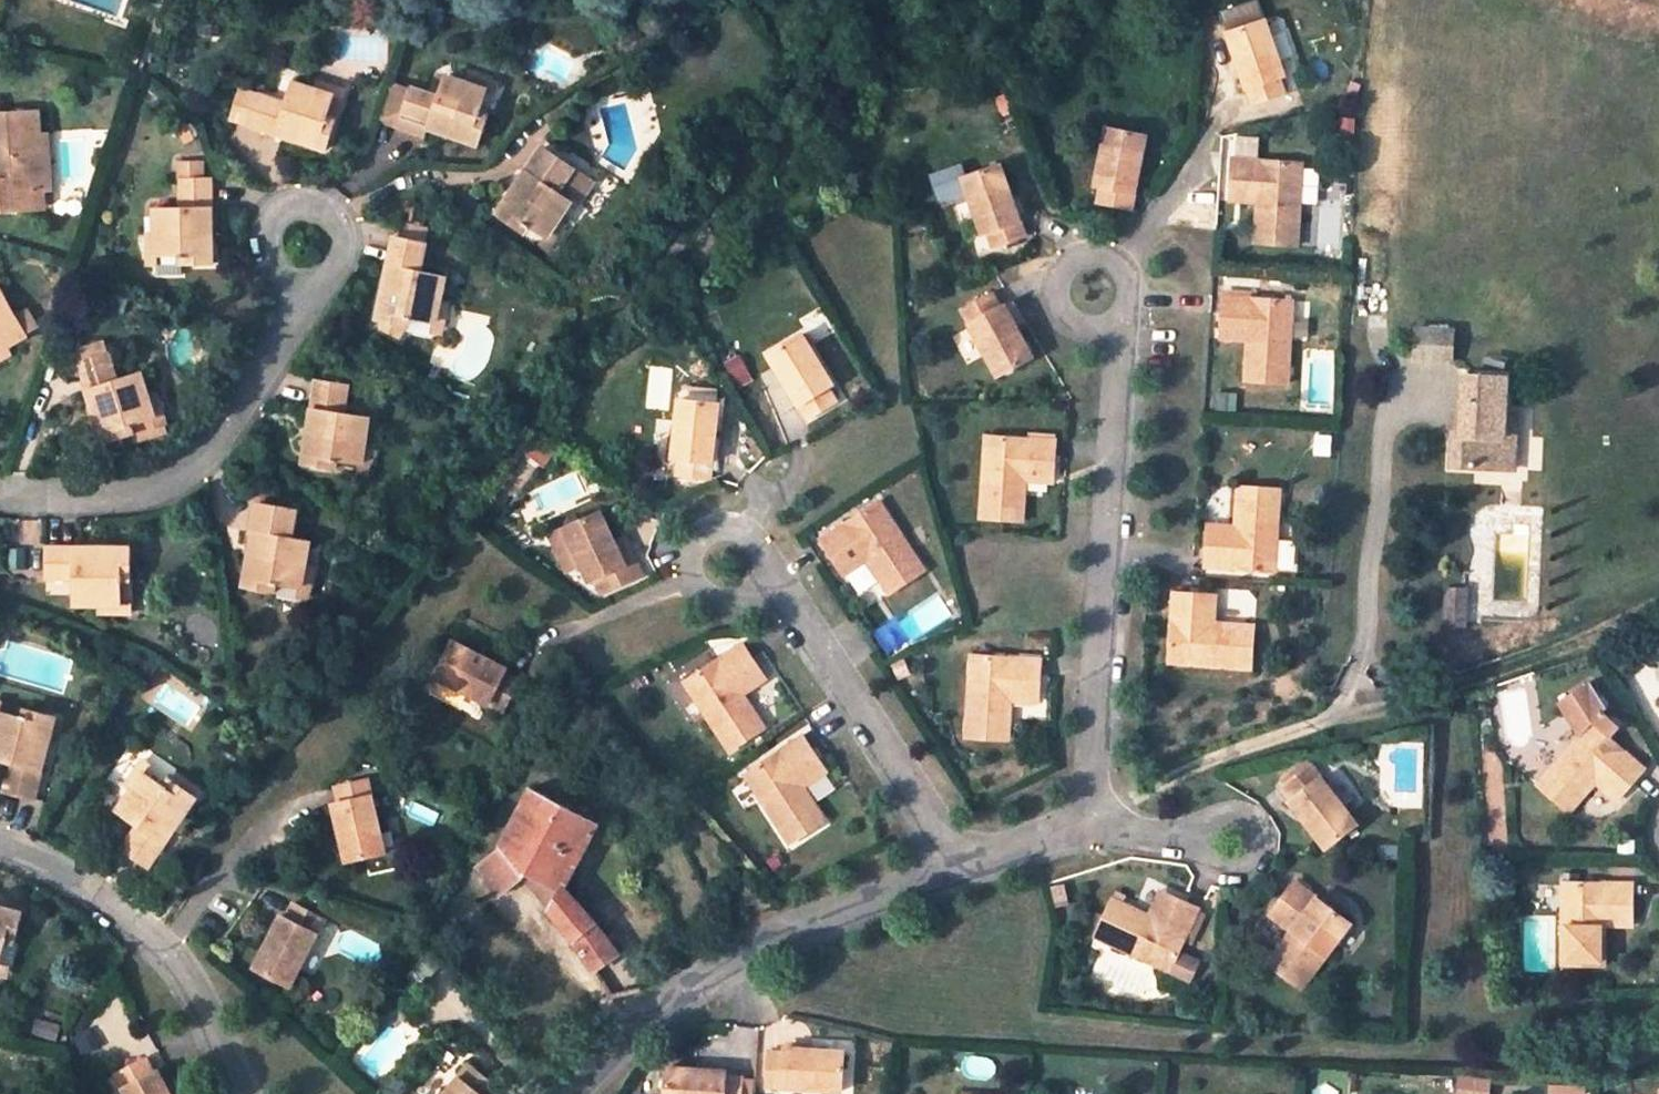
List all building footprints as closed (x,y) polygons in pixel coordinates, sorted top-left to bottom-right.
[(1267,15),(1227,32),(1254,101),(1282,89),(1276,74),(1287,69),(1267,15)] [(459,79),(482,87),(491,90),(495,79),(463,69),(459,79)] [(310,72),(308,82),(329,89),(337,91),(341,80),(310,72)] [(482,87),(459,79),(439,73),(433,97),(404,88),(395,119),(421,127),(474,143),(483,112),(475,109),(482,87)] [(329,89),(308,82),(287,76),(281,96),(252,88),(244,119),(324,141),(333,110),(324,107),(329,89)] [(219,112),(244,119),(252,88),(228,81),(219,112)] [(395,119),(404,88),(382,82),(370,123),(418,138),(421,127),(395,119)] [(29,211),(29,196),(37,195),(34,135),(33,114),(0,116),(0,212),(29,211)] [(1147,130),(1104,122),(1092,179),(1103,181),(1099,197),(1132,203),(1147,130)] [(29,196),(29,211),(44,210),(43,195),(50,195),(46,134),(34,135),(37,195),(29,196)] [(548,234),(561,215),(572,197),(559,187),(574,165),(542,144),(497,212),(524,230),(529,222),(548,234)] [(1262,190),(1261,205),(1258,242),(1299,246),(1304,159),(1234,153),(1231,187),(1262,190)] [(172,162),(172,178),(200,178),(200,161),(172,162)] [(1003,161),(960,178),(978,235),(986,231),(992,248),(1028,235),(1003,161)] [(146,208),(147,232),(147,257),(174,256),(174,265),(206,264),(204,178),(200,178),(172,178),(173,207),(146,208)] [(1262,190),(1231,187),(1230,203),(1261,205),(1262,190)] [(561,215),(548,234),(542,242),(550,249),(568,219),(561,215)] [(431,321),(437,299),(442,272),(419,267),(429,223),(416,221),(397,218),(376,318),(408,325),(409,316),(431,321)] [(147,257),(147,232),(137,232),(137,265),(147,265),(147,257)] [(999,294),(963,311),(996,378),(1032,360),(999,294)] [(1249,329),(1249,342),(1246,382),(1289,386),(1294,300),(1224,295),(1222,328),(1249,329)] [(437,299),(431,321),(430,328),(441,331),(447,301),(437,299)] [(35,328),(23,305),(5,316),(0,306),(0,345),(35,328)] [(1249,329),(1222,328),(1221,341),(1249,342),(1249,329)] [(1462,330),(1416,329),(1415,363),(1460,365),(1462,330)] [(808,333),(769,356),(806,421),(835,405),(825,388),(836,383),(808,333)] [(130,427),(154,419),(147,398),(137,371),(121,377),(111,351),(75,363),(105,444),(133,435),(130,427)] [(1503,368),(1460,366),(1458,425),(1450,425),(1448,460),(1501,463),(1503,368)] [(355,461),(360,438),(363,415),(339,411),(343,382),(311,377),(299,460),(332,465),(333,457),(355,461)] [(171,429),(159,394),(147,398),(154,419),(159,434),(171,429)] [(720,404),(679,400),(671,460),(679,460),(679,475),(711,478),(720,404)] [(535,428),(524,445),(547,459),(558,443),(535,428)] [(1019,520),(1021,486),(1022,471),(1054,472),(1057,437),(984,433),(978,517),(1019,520)] [(360,438),(355,461),(354,469),(364,471),(369,440),(360,438)] [(1022,471),(1021,486),(1053,488),(1054,472),(1022,471)] [(1240,489),(1239,523),(1238,538),(1206,537),(1205,567),(1276,572),(1281,491),(1240,489)] [(297,585),(301,563),(305,537),(282,533),(287,505),(257,500),(244,585),(274,589),(275,582),(297,585)] [(860,552),(867,563),(889,594),(924,569),(877,500),(819,539),(838,567),(860,552)] [(605,510),(564,529),(582,569),(588,583),(598,578),(606,594),(637,581),(624,551),(605,510)] [(1207,521),(1206,537),(1238,538),(1239,523),(1207,521)] [(566,576),(582,569),(564,529),(549,535),(566,576)] [(633,547),(624,551),(637,581),(647,577),(633,547)] [(45,549),(26,549),(26,577),(44,577),(45,549)] [(98,603),(121,603),(122,577),(131,577),(130,549),(45,549),(44,577),(73,578),(73,603),(98,603)] [(860,552),(838,567),(845,578),(867,563),(860,552)] [(301,563),(297,585),(296,593),(308,595),(312,564),(301,563)] [(1469,589),(1447,587),(1444,628),(1466,629),(1469,589)] [(1257,628),(1224,627),(1210,626),(1211,597),(1176,596),(1172,665),(1255,668),(1257,628)] [(1210,626),(1224,627),(1226,597),(1211,597),(1210,626)] [(121,603),(98,603),(98,614),(130,614),(130,603),(121,603)] [(506,668),(452,642),(432,679),(500,716),(516,685),(502,677),(506,668)] [(760,725),(742,697),(735,687),(758,671),(739,643),(680,682),(723,749),(760,725)] [(1004,738),(1006,702),(1008,687),(1038,689),(1040,656),(968,652),(963,735),(1004,738)] [(764,681),(758,671),(735,687),(742,697),(764,681)] [(1579,739),(1535,789),(1565,815),(1588,788),(1597,779),(1620,798),(1643,771),(1607,740),(1617,728),(1600,714),(1604,710),(1575,685),(1550,714),(1575,735),(1579,739)] [(1008,687),(1006,702),(1037,704),(1038,689),(1008,687)] [(5,771),(0,795),(0,798),(31,805),(51,722),(19,714),(18,721),(0,717),(0,770),(5,771)] [(822,819),(803,791),(796,781),(820,765),(799,736),(742,773),(787,841),(822,819)] [(122,787),(130,792),(143,774),(148,766),(140,761),(122,787)] [(828,776),(820,765),(796,781),(803,791),(828,776)] [(1311,766),(1285,788),(1295,800),(1288,806),(1325,851),(1357,826),(1311,766)] [(143,774),(130,792),(115,812),(136,828),(119,852),(143,869),(195,800),(169,782),(165,790),(143,774)] [(1612,807),(1620,798),(1597,779),(1588,788),(1612,807)] [(386,855),(371,782),(334,791),(338,806),(331,808),(344,865),(386,855)] [(525,879),(594,969),(620,951),(601,921),(567,882),(599,824),(530,786),(501,846),(476,864),(501,896),(525,879)] [(1295,881),(1271,909),(1296,929),(1288,940),(1267,965),(1298,990),(1351,928),(1295,881)] [(1599,966),(1600,934),(1600,920),(1630,921),(1631,885),(1561,884),(1557,965),(1599,966)] [(1168,893),(1156,887),(1143,913),(1155,919),(1168,893)] [(1199,910),(1168,893),(1155,919),(1143,913),(1113,897),(1093,937),(1164,974),(1199,910)] [(323,924),(295,908),(288,919),(280,915),(251,969),(287,989),(323,924)] [(5,940),(14,942),(21,915),(0,909),(0,959),(5,940)] [(1262,919),(1288,940),(1296,929),(1271,909),(1262,919)] [(1600,920),(1600,934),(1630,934),(1630,921),(1600,920)] [(840,1050),(781,1046),(780,1052),(765,1052),(762,1084),(837,1090),(840,1050)] [(114,1077),(123,1093),(171,1093),(161,1076),(156,1080),(144,1060),(114,1077)] [(472,1060),(444,1093),(492,1093),(500,1083),(472,1060)] [(664,1066),(661,1093),(737,1093),(738,1078),(721,1077),(721,1070),(664,1066)] [(1459,1093),(1489,1093),(1490,1079),(1460,1077),(1459,1093)] [(1549,1082),(1548,1093),(1555,1093),(1586,1093),(1586,1084),(1549,1082)]
